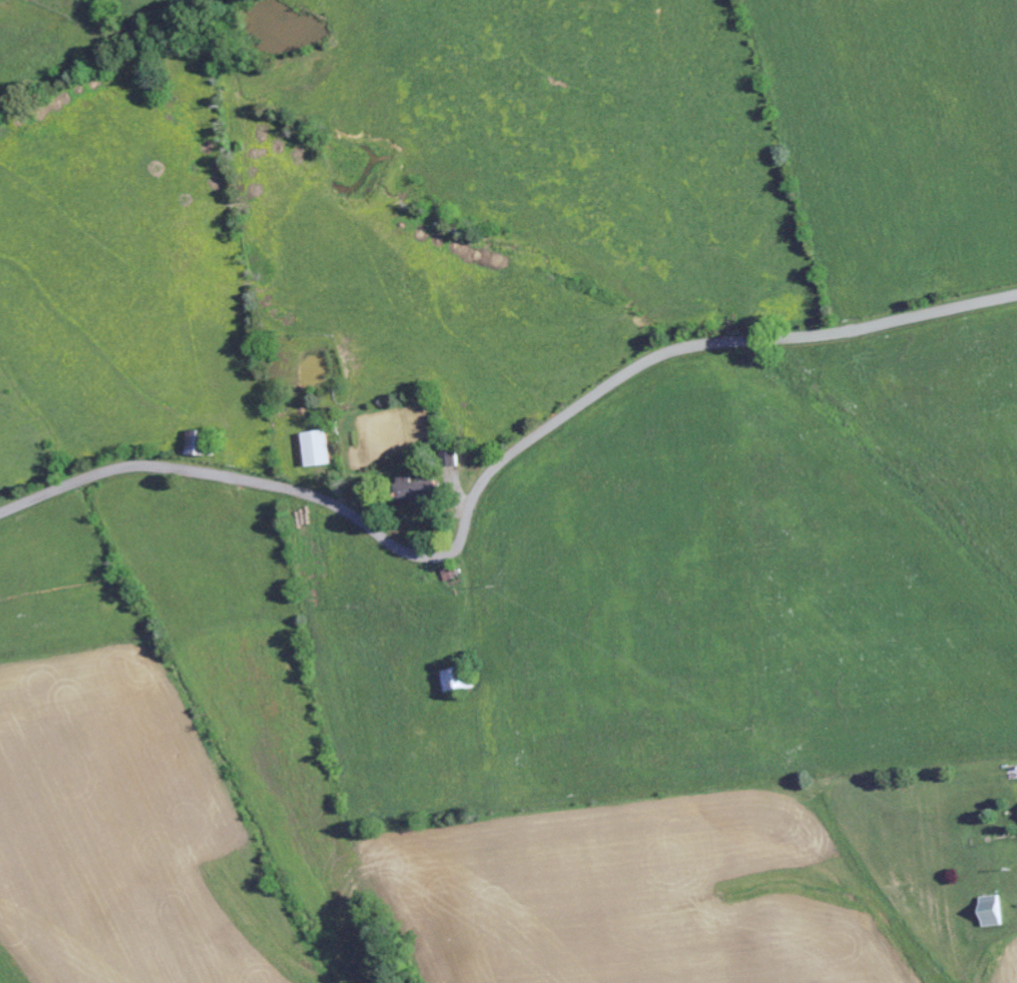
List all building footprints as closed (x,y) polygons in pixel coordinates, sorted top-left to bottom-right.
[(332,465),(330,431),(305,433),(308,467),(332,465)] [(211,432),(188,432),(187,456),(210,456),(211,432)] [(399,503),(439,500),(438,480),(413,483),(412,475),(397,477),(399,503)] [(447,693),(476,689),(473,668),(443,673),(447,693)] [(987,927),(1004,925),(1000,895),(983,898),(987,927)]
